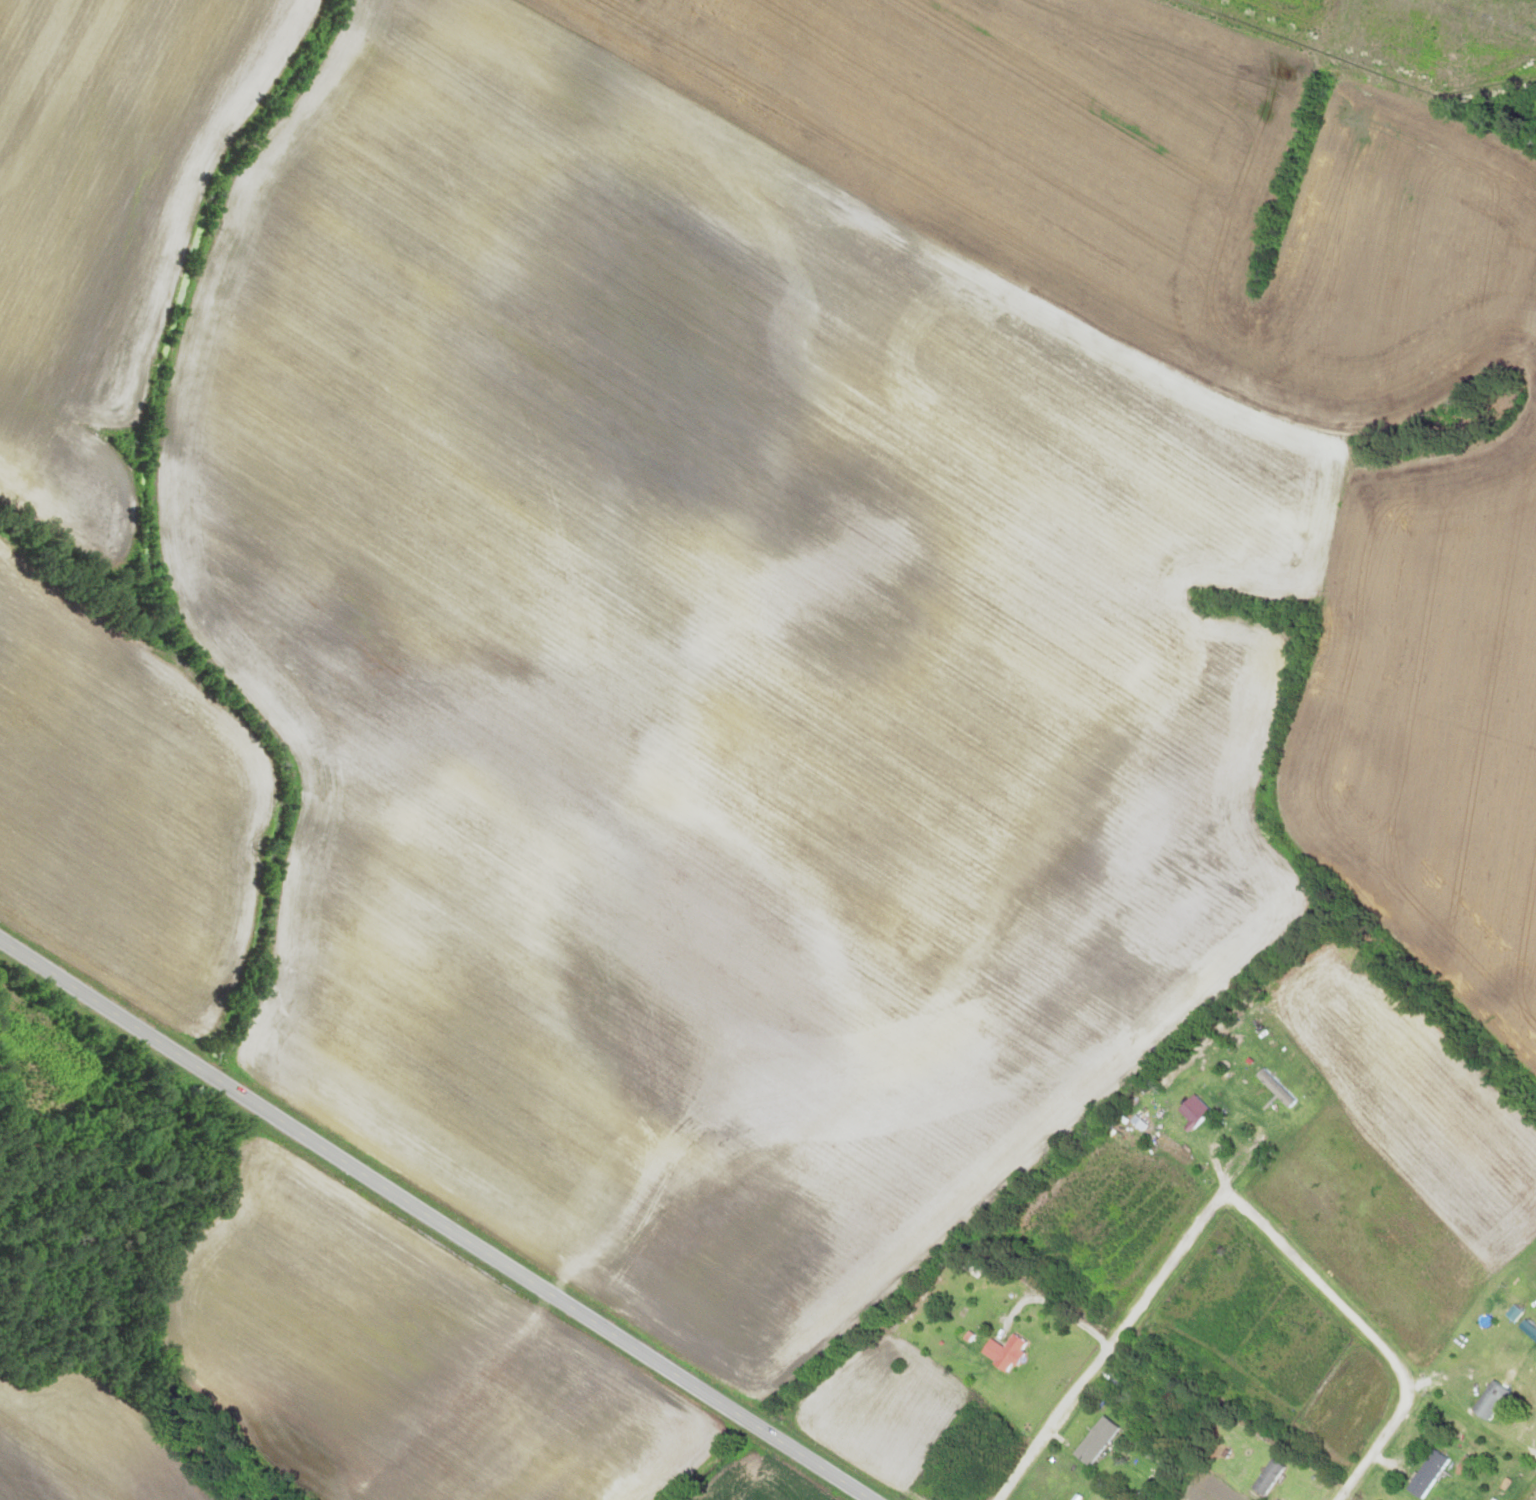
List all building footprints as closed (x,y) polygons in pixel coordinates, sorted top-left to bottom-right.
[(1304,1101),(1271,1068),(1261,1077),(1294,1111),(1304,1101)] [(1198,1090),(1214,1106),(1191,1129),(1187,1124),(1191,1117),(1181,1105),(1188,1095),(1198,1090)] [(998,1340),(989,1354),(1019,1372),(1035,1343),(1020,1334),(1012,1348),(998,1340)] [(1466,1410),(1484,1423),(1506,1393),(1489,1380),(1466,1410)] [(1126,1431),(1117,1425),(1093,1458),(1101,1464),(1126,1431)] [(1457,1459),(1441,1449),(1416,1490),(1431,1499),(1432,1499),(1457,1459)] [(1292,1468),(1279,1459),(1259,1487),(1272,1497),(1292,1468)]
